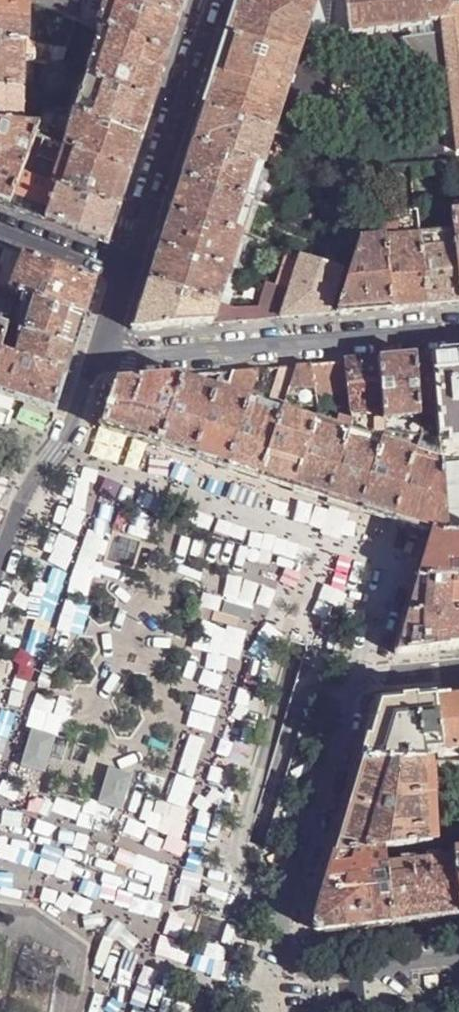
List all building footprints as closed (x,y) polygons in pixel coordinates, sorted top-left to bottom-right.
[(25,46),(27,46),(27,43),(29,0),(0,0),(0,45),(25,46)] [(85,0),(29,0),(66,15),(68,9),(81,12),(85,0)] [(102,30),(167,58),(174,37),(178,24),(118,0),(85,0),(81,12),(68,9),(66,15),(77,19),(84,23),(102,30)] [(178,24),(183,9),(186,0),(118,0),(178,24)] [(275,134),(309,26),(318,0),(249,0),(241,1),(239,0),(204,110),(275,134)] [(309,26),(323,31),(332,32),(347,30),(347,31),(349,31),(345,0),(318,0),(309,26)] [(349,31),(349,34),(351,34),(352,35),(354,35),(354,33),(375,31),(375,33),(378,32),(378,31),(400,28),(400,30),(402,29),(402,28),(424,25),(424,27),(427,27),(427,25),(429,24),(429,22),(441,20),(451,8),(451,0),(345,0),(349,31)] [(451,8),(441,20),(429,22),(429,24),(441,23),(442,37),(457,150),(457,153),(458,153),(458,0),(451,0),(451,8)] [(77,19),(74,28),(81,31),(84,23),(77,19)] [(102,30),(87,81),(152,105),(162,75),(167,58),(102,30)] [(457,150),(442,37),(418,40),(431,153),(457,150)] [(62,63),(67,50),(27,43),(27,46),(34,61),(61,67),(62,63)] [(24,92),(25,46),(0,45),(0,91),(24,92)] [(61,67),(59,71),(68,74),(71,67),(62,63),(61,67)] [(87,81),(74,115),(141,140),(148,119),(152,105),(87,81)] [(23,128),(24,92),(0,91),(0,127),(23,128)] [(71,125),(51,117),(53,108),(47,106),(38,129),(34,139),(130,174),(137,150),(141,140),(74,115),(71,125)] [(193,146),(264,169),(275,134),(204,110),(197,133),(193,146)] [(10,206),(21,174),(34,139),(38,129),(23,128),(0,127),(0,203),(10,206)] [(34,139),(21,174),(29,177),(37,157),(59,165),(52,186),(58,188),(119,211),(125,190),(130,174),(34,139)] [(182,181),(253,204),(264,169),(193,146),(186,168),(182,181)] [(449,178),(458,177),(458,163),(448,164),(449,176),(449,178)] [(403,183),(414,182),(414,180),(413,168),(401,169),(403,183)] [(389,170),(384,170),(380,184),(390,183),(389,170)] [(21,174),(10,206),(31,214),(45,220),(58,188),(52,186),(29,177),(21,174)] [(170,216),(242,240),(253,204),(182,181),(175,204),(170,216)] [(58,188),(45,220),(108,244),(115,222),(119,211),(58,188)] [(354,238),(365,203),(348,197),(345,208),(349,210),(346,223),(340,222),(337,232),(341,233),(354,238)] [(385,242),(421,239),(418,214),(396,216),(395,208),(381,209),(381,214),(382,216),(383,227),(385,242)] [(367,223),(383,227),(382,216),(381,214),(370,213),(367,223)] [(164,237),(160,251),(231,274),(242,240),(170,216),(164,237)] [(338,246),(350,250),(354,238),(341,233),(338,246)] [(458,305),(458,280),(455,236),(421,239),(428,308),(452,306),(458,305)] [(415,309),(428,308),(421,239),(385,242),(392,311),(415,309)] [(375,312),(392,311),(385,242),(360,244),(350,276),(338,316),(366,313),(375,312)] [(14,280),(8,291),(19,295),(30,299),(85,321),(87,314),(98,283),(0,246),(0,273),(14,280)] [(156,264),(150,284),(220,308),(220,307),(231,274),(160,251),(156,264)] [(278,290),(290,294),(301,259),(288,255),(278,290)] [(290,294),(282,320),(308,318),(330,316),(343,273),(301,259),(290,294)] [(14,280),(0,273),(0,288),(8,291),(14,280)] [(338,316),(350,276),(343,273),(330,316),(338,316)] [(138,320),(134,332),(190,328),(213,327),(220,308),(150,284),(138,320)] [(278,290),(267,286),(259,310),(237,312),(220,307),(220,308),(213,327),(231,325),(271,321),(282,320),(290,294),(278,290)] [(15,308),(19,295),(8,291),(0,288),(0,303),(15,308)] [(18,332),(30,299),(19,295),(15,308),(9,328),(18,332)] [(30,299),(18,332),(24,334),(75,351),(83,327),(85,321),(30,299)] [(9,328),(15,308),(0,303),(0,325),(9,328)] [(0,325),(0,356),(1,354),(9,328),(0,325)] [(1,354),(16,359),(24,334),(18,332),(9,328),(1,354)] [(24,334),(16,359),(67,377),(72,360),(75,351),(24,334)] [(434,355),(439,416),(440,430),(440,438),(458,436),(458,353),(455,353),(434,355)] [(55,414),(67,377),(16,359),(1,354),(0,356),(0,396),(21,403),(55,414)] [(424,356),(416,357),(420,417),(439,416),(434,355),(424,356)] [(394,358),(382,359),(385,409),(385,420),(420,417),(416,357),(394,358)] [(362,361),(347,362),(348,365),(350,394),(352,411),(385,409),(382,359),(362,361)] [(328,364),(313,365),(313,368),(316,388),(317,395),(350,394),(348,365),(347,362),(328,364)] [(306,366),(297,366),(296,369),(289,394),(300,393),(300,389),(316,388),(313,368),(313,365),(306,366)] [(287,367),(279,368),(271,397),(287,402),(289,394),(296,369),(297,366),(287,367)] [(242,371),(233,371),(223,372),(217,392),(249,402),(259,370),(242,371)] [(114,392),(99,428),(132,438),(163,448),(185,381),(187,376),(117,381),(114,392)] [(217,392),(185,381),(163,448),(179,454),(196,459),(217,392)] [(249,402),(217,392),(196,459),(212,464),(229,469),(249,402)] [(283,413),(249,402),(229,469),(246,475),(263,480),(283,413)] [(316,423),(283,413),(263,480),(279,485),(296,490),(316,423)] [(439,416),(420,417),(421,431),(440,430),(439,416)] [(352,421),(340,417),(336,429),(349,433),(352,421)] [(336,429),(316,423),(296,490),(312,496),(329,501),(349,433),(336,429)] [(382,444),(349,433),(329,501),(349,508),(362,512),(382,444)] [(382,444),(362,512),(382,518),(395,523),(416,455),(382,444)] [(416,455),(395,523),(414,528),(433,534),(447,538),(442,465),(442,464),(416,455)] [(442,465),(447,538),(458,538),(458,464),(442,465)] [(447,538),(433,534),(418,582),(458,582),(458,538),(447,538)] [(408,615),(458,615),(458,582),(418,582),(412,601),(408,615)] [(250,610),(218,600),(214,612),(246,623),(248,616),(250,610)] [(408,615),(402,635),(396,655),(400,656),(424,654),(437,652),(458,650),(458,615),(408,615)] [(363,762),(425,763),(424,756),(458,752),(458,700),(434,702),(394,706),(376,721),(371,735),(363,762)] [(30,729),(20,762),(44,769),(54,736),(30,729)] [(339,844),(336,855),(383,850),(432,845),(428,763),(425,763),(363,762),(361,770),(350,807),(339,844)] [(99,798),(122,805),(133,771),(109,764),(99,798)] [(383,850),(336,855),(325,891),(314,928),(319,932),(351,929),(363,928),(392,924),(385,869),(383,850)] [(385,869),(392,924),(458,917),(458,885),(456,861),(385,869)]
